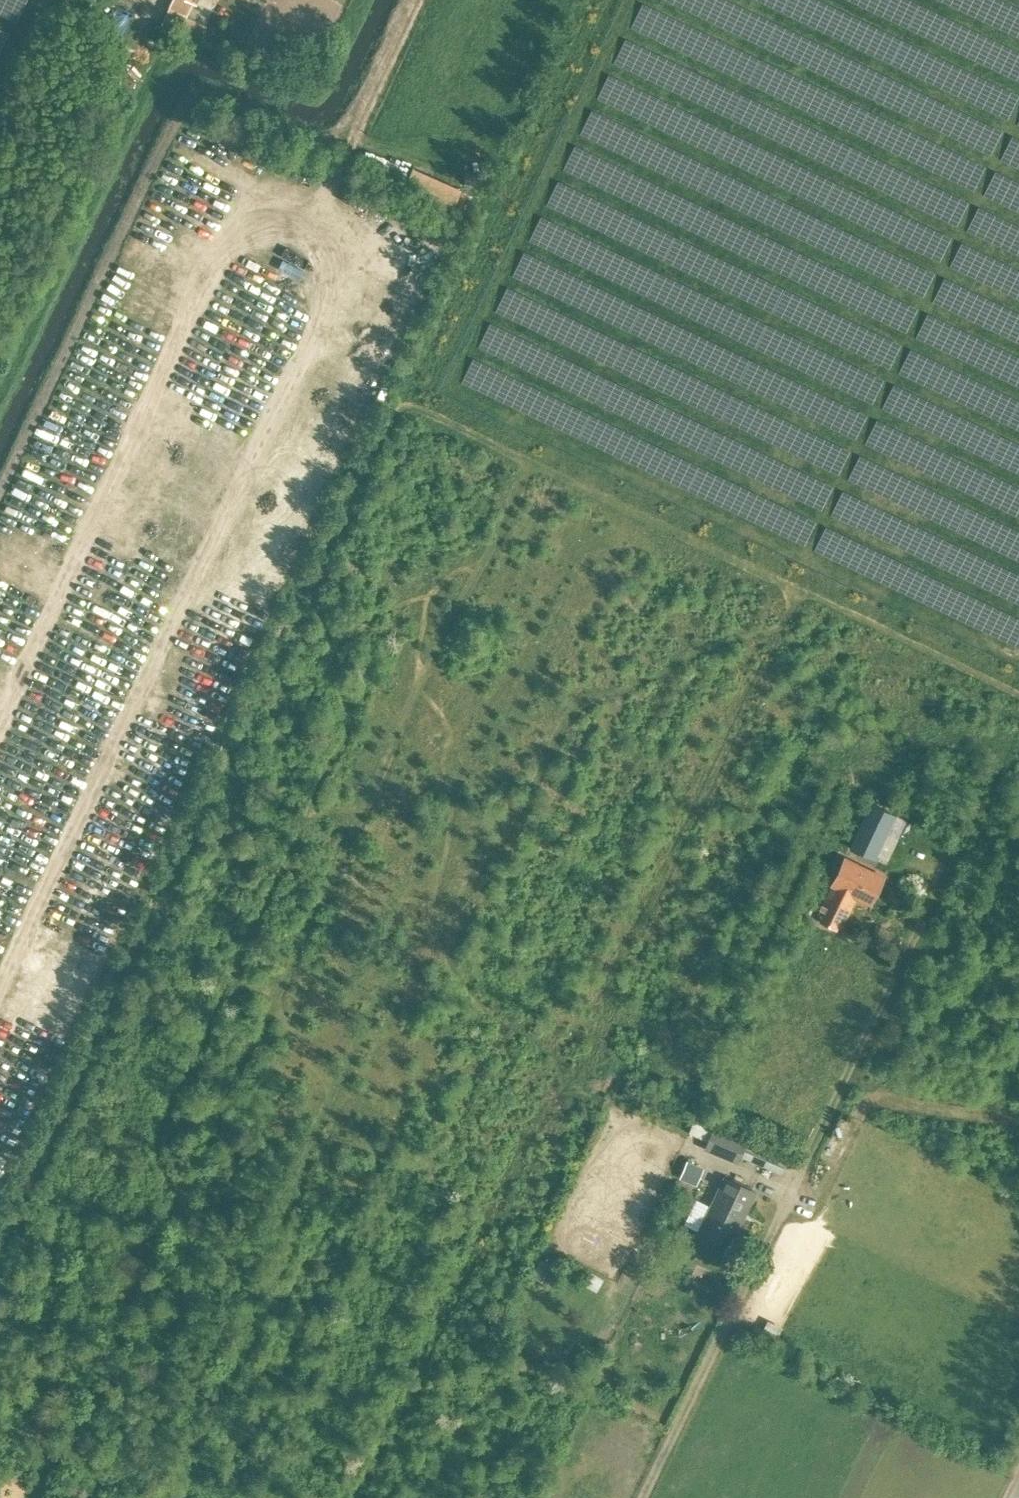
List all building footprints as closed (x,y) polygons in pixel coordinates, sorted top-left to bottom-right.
[(131,12),(134,7),(123,1),(120,6),(131,12)] [(201,23),(169,8),(161,25),(193,40),(201,23)] [(452,210),(461,190),(413,169),(404,188),(452,210)] [(870,803),(849,848),(876,860),(897,816),(870,803)] [(880,877),(845,860),(818,915),(822,917),(820,922),(836,930),(839,925),(843,927),(857,897),(868,902),(880,877)] [(738,1161),(740,1157),(781,1174),(788,1158),(746,1141),(713,1127),(705,1147),(738,1161)] [(697,1181),(702,1170),(684,1161),(678,1172),(697,1181)] [(697,1233),(724,1246),(725,1244),(729,1246),(742,1219),(738,1217),(742,1210),(746,1212),(755,1193),(724,1178),(697,1233)]
